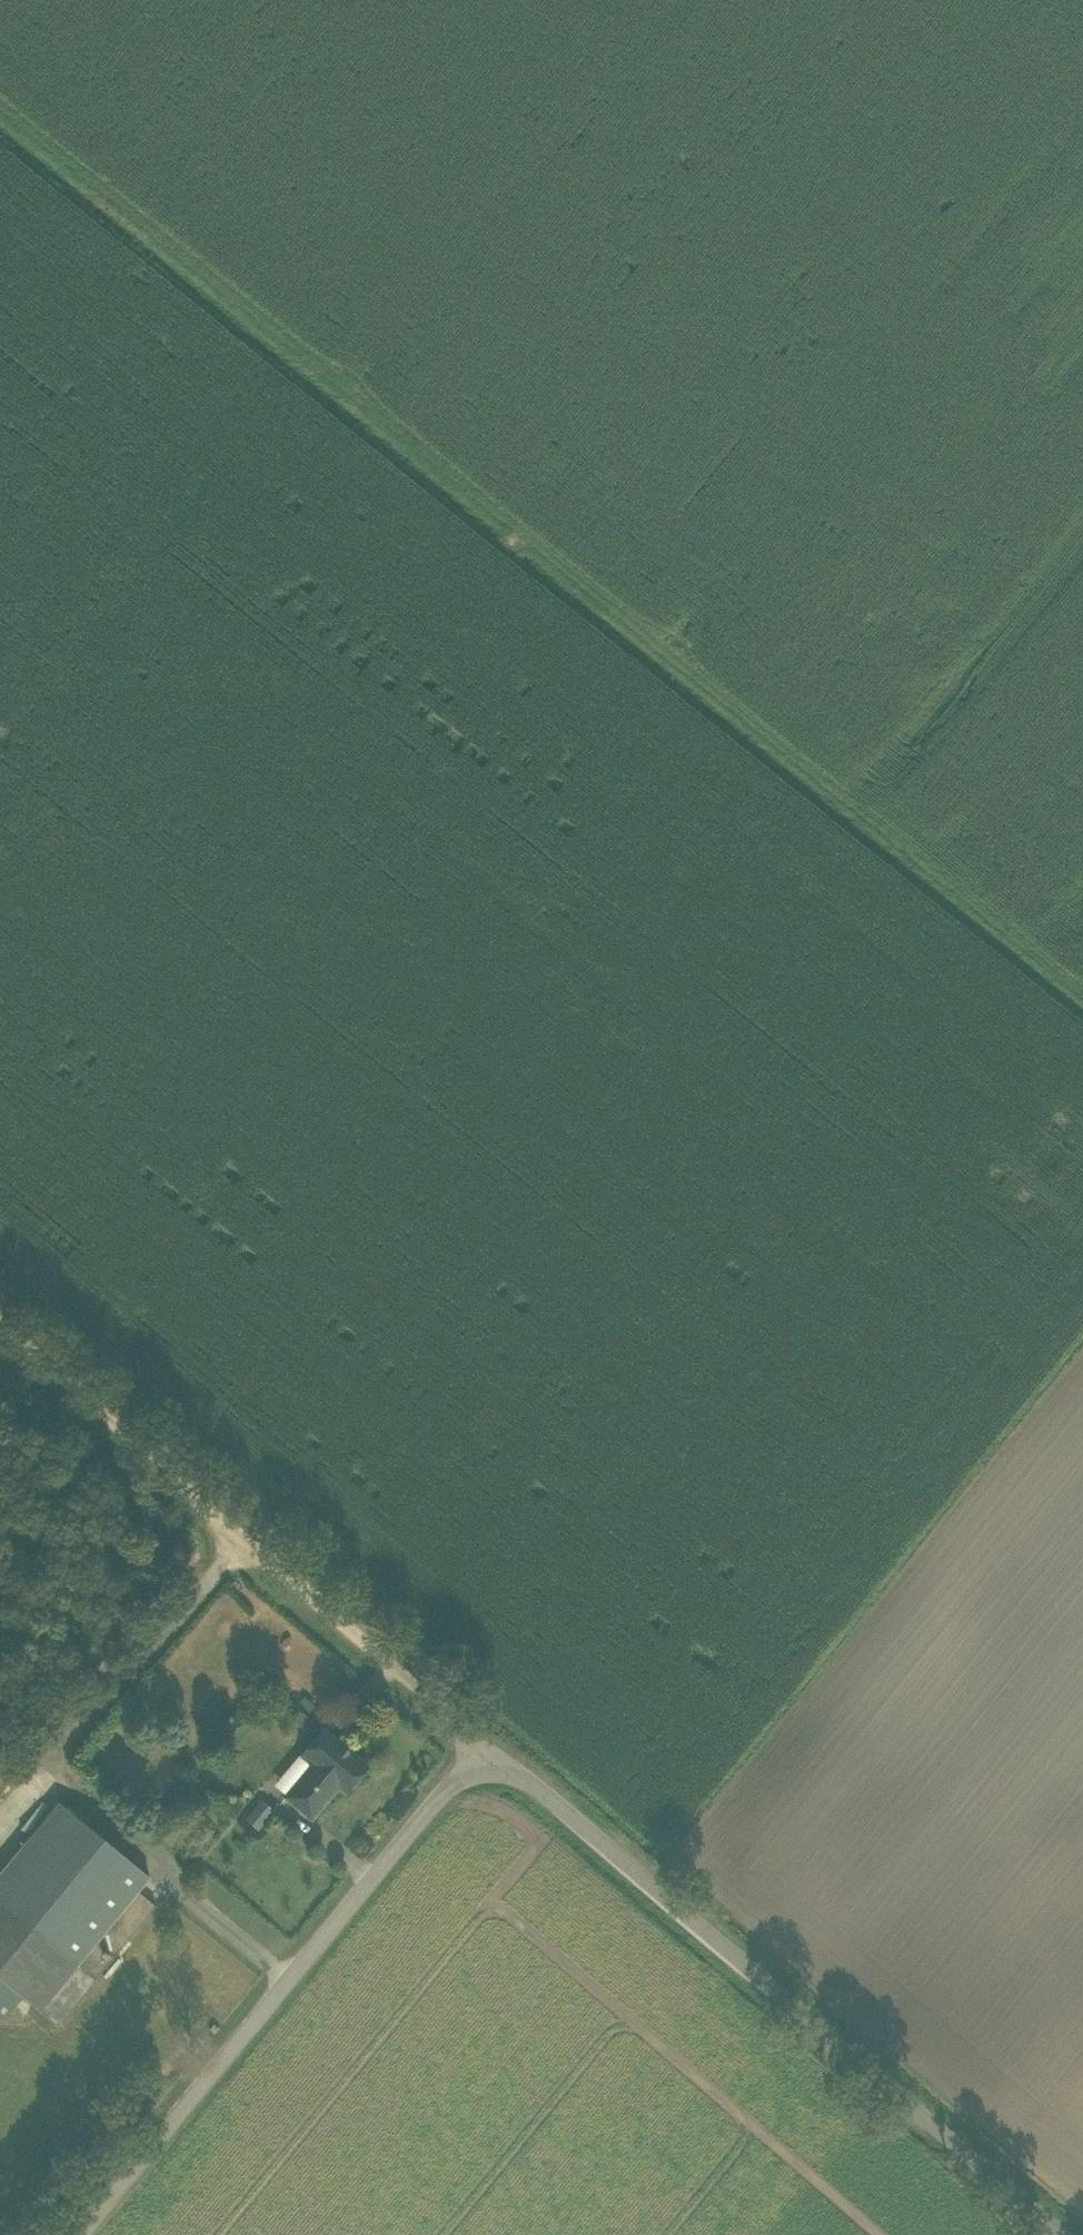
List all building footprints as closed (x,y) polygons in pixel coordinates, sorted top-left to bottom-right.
[(324,1729),(302,1755),(313,1764),(286,1797),(312,1818),(339,1786),(346,1792),(368,1766),(324,1729)] [(260,1830),(276,1811),(262,1799),(245,1818),(260,1830)] [(0,1875),(0,2018),(4,2021),(23,1997),(58,2025),(156,1906),(138,1891),(150,1877),(59,1803),(0,1875)]
